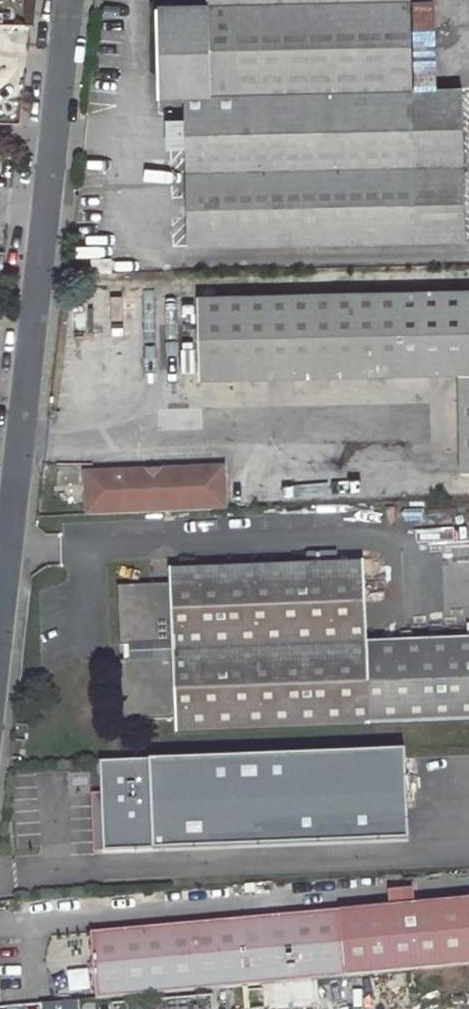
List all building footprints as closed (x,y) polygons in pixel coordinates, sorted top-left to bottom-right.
[(409,0),(206,0),(207,6),(156,7),(158,87),(411,81),(409,0)] [(411,81),(158,87),(159,98),(184,97),(186,248),(465,242),(462,91),(411,91),(411,81)] [(196,300),(198,381),(457,373),(468,373),(468,292),(196,300)] [(457,373),(460,475),(468,474),(468,373),(457,373)] [(150,472),(87,474),(89,516),(226,511),(224,469),(159,472),(159,479),(151,479),(150,472)] [(170,573),(170,587),(117,590),(120,649),(124,648),(130,648),(131,664),(124,665),(120,665),(122,723),(176,721),(176,737),(468,724),(468,640),(366,645),(363,564),(337,565),(336,555),(286,557),(287,568),(170,573)] [(409,842),(403,752),(112,763),(115,794),(115,807),(101,813),(104,854),(409,842)] [(115,807),(115,794),(100,795),(101,813),(115,807)] [(468,965),(468,898),(91,932),(97,998),(124,996),(195,989),(468,965)] [(124,996),(125,1008),(196,1008),(195,989),(124,996)]
